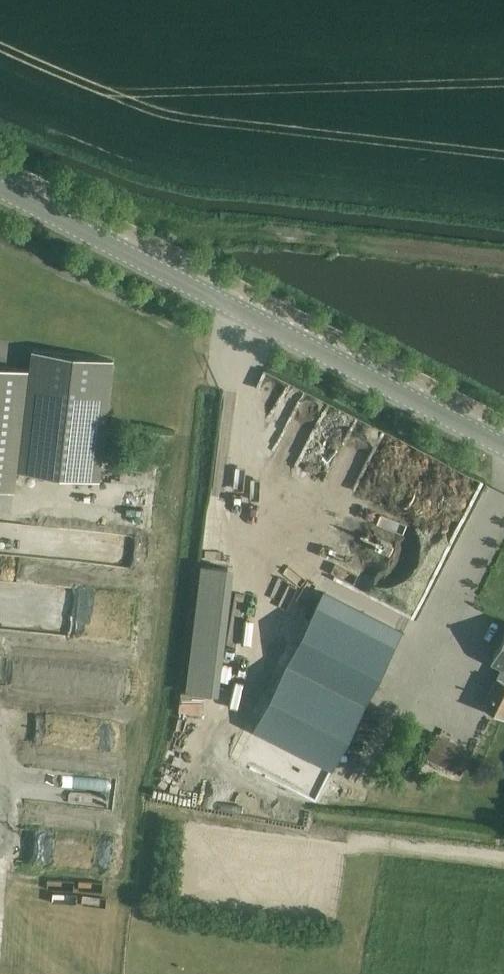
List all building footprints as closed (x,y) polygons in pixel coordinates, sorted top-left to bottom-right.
[(28,370),(0,367),(0,490),(14,491),(16,471),(98,481),(112,360),(33,351),(30,370),(28,370)] [(40,544),(53,547),(57,522),(45,519),(40,544)] [(232,539),(199,536),(187,685),(221,687),(232,539)] [(324,591),(253,731),(333,771),(403,631),(324,591)] [(482,707),(503,719),(503,635),(491,661),(502,667),(482,707)] [(426,757),(459,774),(470,750),(437,734),(426,757)]
